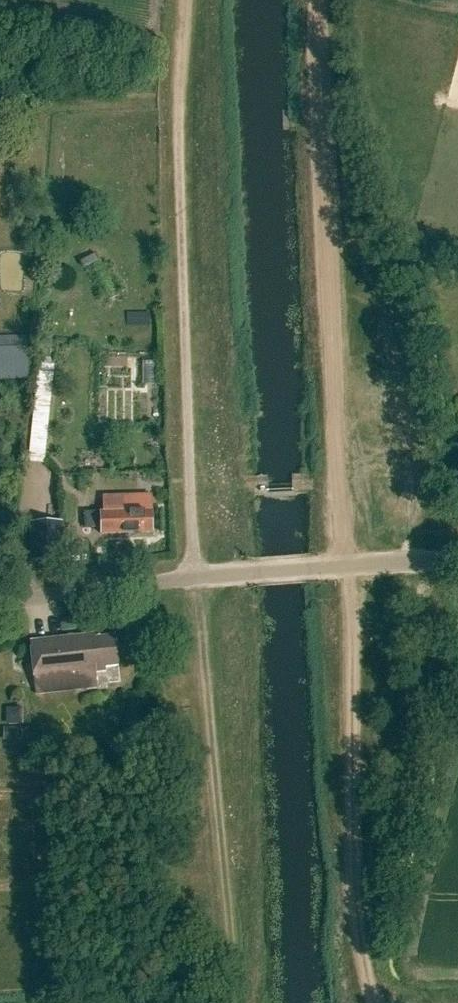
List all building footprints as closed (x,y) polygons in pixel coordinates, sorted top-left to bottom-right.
[(99,260),(95,253),(79,262),(83,268),(99,260)] [(30,376),(29,337),(0,338),(0,377),(30,376)] [(157,384),(157,359),(142,359),(142,384),(157,384)] [(44,464),(54,374),(38,372),(28,462),(44,464)] [(87,529),(102,529),(102,534),(154,533),(154,511),(126,511),(125,496),(104,496),(104,512),(87,512),(87,529)] [(47,523),(33,524),(33,555),(63,555),(62,523),(47,523)] [(104,670),(118,668),(115,637),(94,640),(93,635),(31,643),(37,695),(95,688),(94,676),(106,674),(104,670)]
